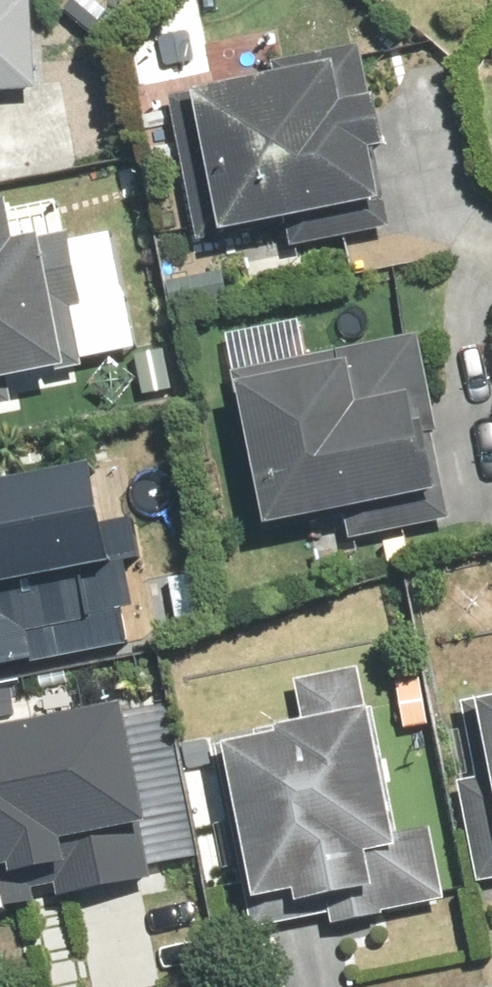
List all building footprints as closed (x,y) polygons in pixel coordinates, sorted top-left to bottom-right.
[(28,99),(26,0),(0,0),(0,100),(28,99)] [(384,237),(352,48),(271,63),(274,82),(179,98),(203,244),(277,232),(281,254),(384,237)] [(9,416),(4,386),(74,374),(63,315),(79,312),(66,238),(0,249),(0,417),(9,416)] [(346,523),(350,548),(445,531),(412,342),(221,377),(249,540),(346,523)] [(95,578),(74,472),(0,487),(0,597),(95,578)] [(15,672),(0,598),(0,676),(15,672)] [(295,725),(206,742),(238,910),(271,903),(274,920),(318,912),(322,937),(446,914),(430,825),(380,835),(350,674),(288,685),(295,725)] [(456,706),(486,863),(491,862),(491,699),(456,706)] [(0,736),(0,922),(143,895),(109,716),(0,736)]
